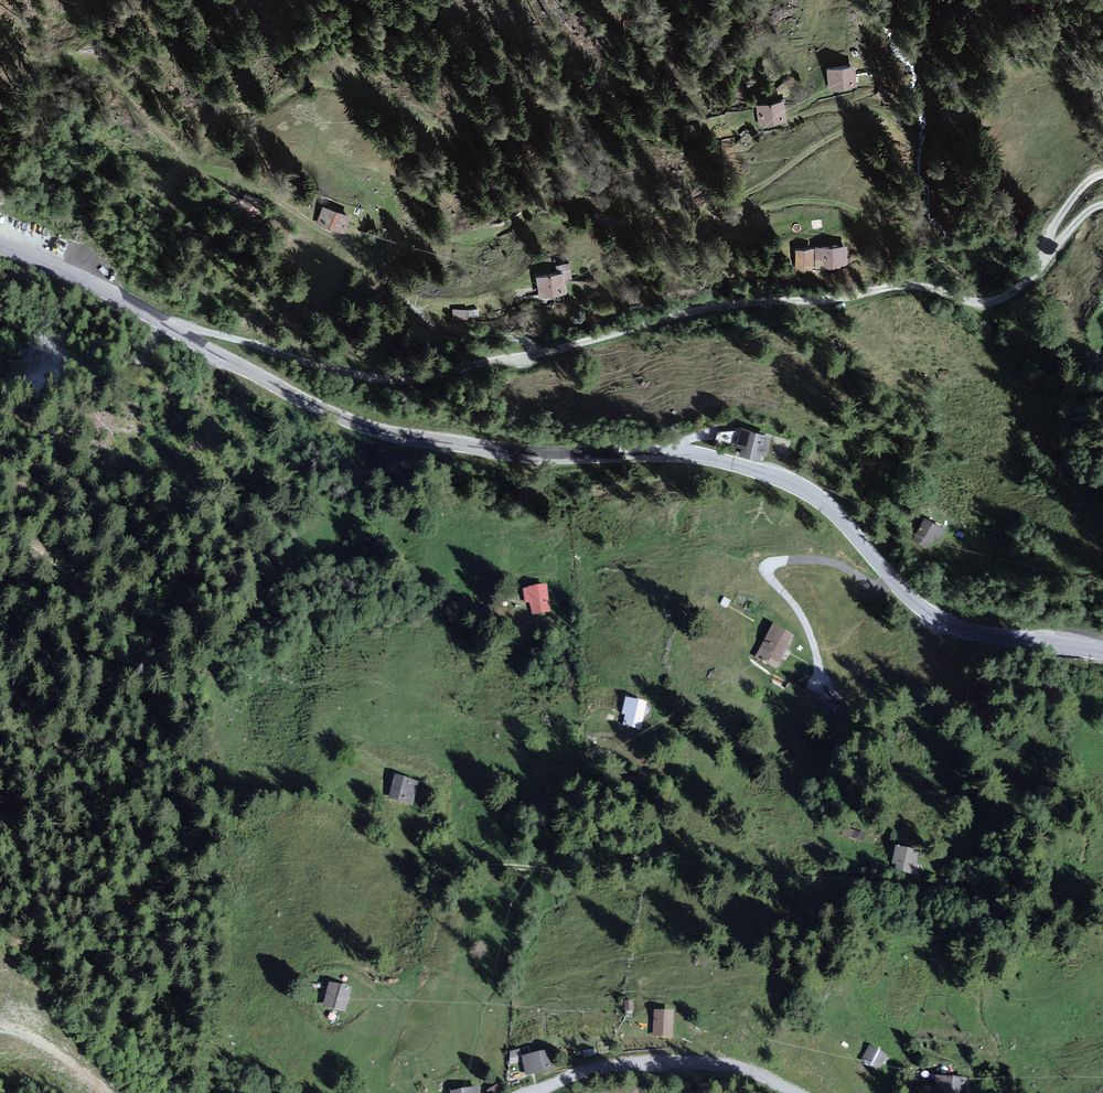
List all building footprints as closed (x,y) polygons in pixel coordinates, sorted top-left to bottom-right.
[(853,67),(829,69),(830,89),(855,87),(853,67)] [(783,103),(758,107),(761,125),(786,121),(783,103)] [(686,136),(701,134),(702,122),(683,124),(686,136)] [(349,218),(324,208),(318,223),(344,233),(349,218)] [(846,247),(815,250),(818,272),(849,270),(846,247)] [(812,249),(793,251),(798,274),(815,273),(812,249)] [(533,280),(539,301),(571,299),(567,284),(574,283),(568,264),(556,267),(558,276),(533,280)] [(743,447),(742,455),(757,461),(760,450),(765,452),(767,438),(741,431),(738,446),(743,447)] [(945,533),(925,522),(915,542),(935,553),(945,533)] [(547,588),(523,593),(527,605),(532,603),(537,620),(555,616),(547,588)] [(758,653),(776,664),(793,635),(775,625),(758,653)] [(645,703),(627,699),(622,724),(640,727),(645,703)] [(417,781),(396,775),(390,797),(411,802),(417,781)] [(917,850),(897,847),(894,867),(913,870),(917,850)] [(344,1009),(349,987),(330,983),(325,1005),(344,1009)] [(656,1033),(671,1033),(671,1010),(656,1010),(656,1033)] [(878,1068),(885,1054),(869,1046),(862,1060),(878,1068)] [(528,1073),(550,1067),(545,1050),(523,1056),(528,1073)] [(937,1076),(936,1092),(964,1092),(965,1077),(937,1076)]
